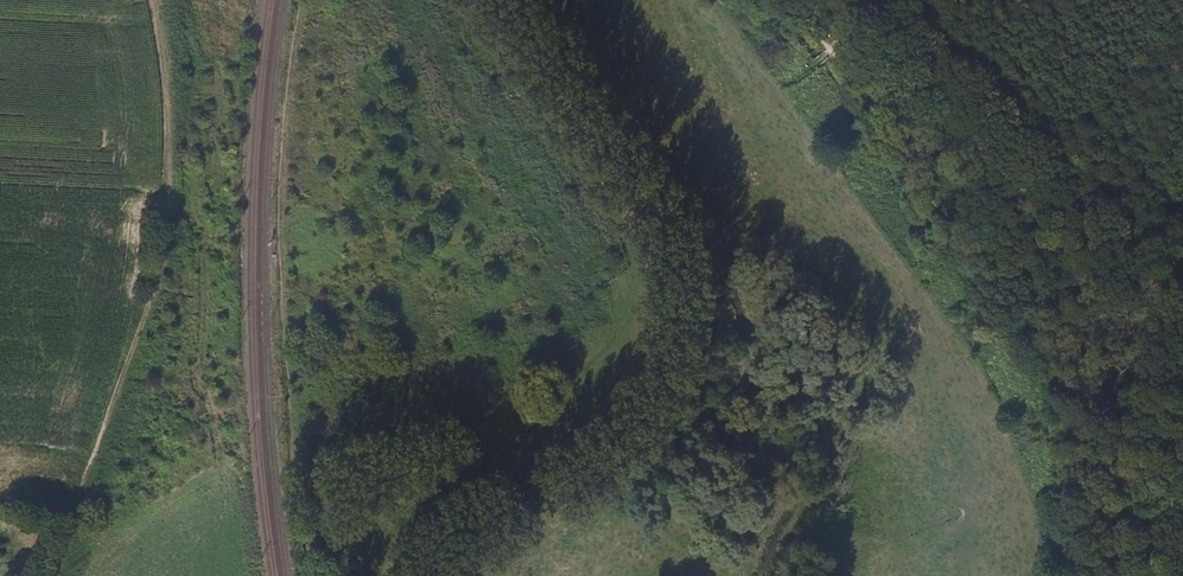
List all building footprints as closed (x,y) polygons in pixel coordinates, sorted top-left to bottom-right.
[(627,247),(621,233),(619,234),(609,238),(615,252),(627,247)]
